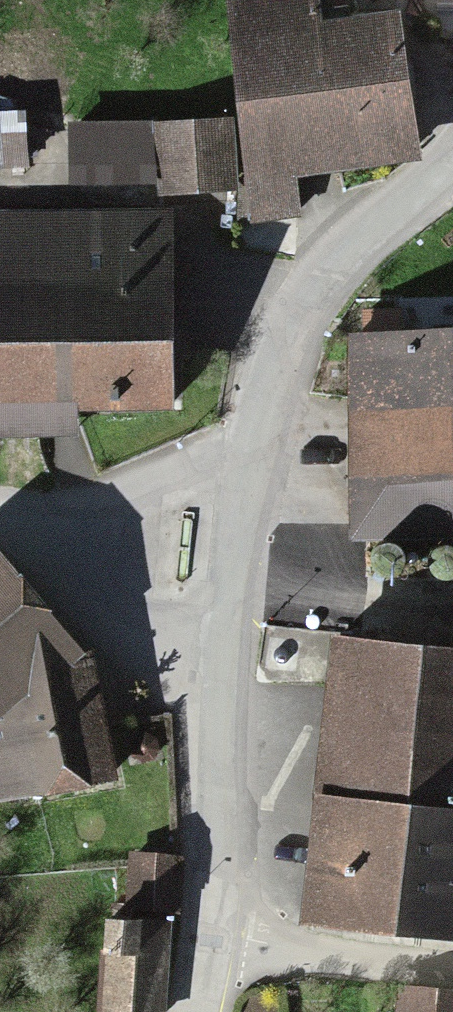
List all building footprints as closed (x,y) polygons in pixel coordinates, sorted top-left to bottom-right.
[(214,14),(238,183),(406,159),(387,28),(307,39),(302,1),(214,14)] [(0,130),(0,177),(13,177),(14,130),(0,130)] [(0,229),(0,435),(52,434),(51,406),(156,404),(153,227),(0,229)] [(331,341),(329,539),(452,541),(452,342),(331,341)] [(60,664),(0,591),(0,797),(100,784),(84,661),(60,664)] [(291,921),(452,941),(452,662),(326,646),(291,921)] [(161,931),(99,924),(89,1011),(152,1011),(161,931)] [(382,1011),(452,1011),(452,1006),(383,1003),(382,1011)]
